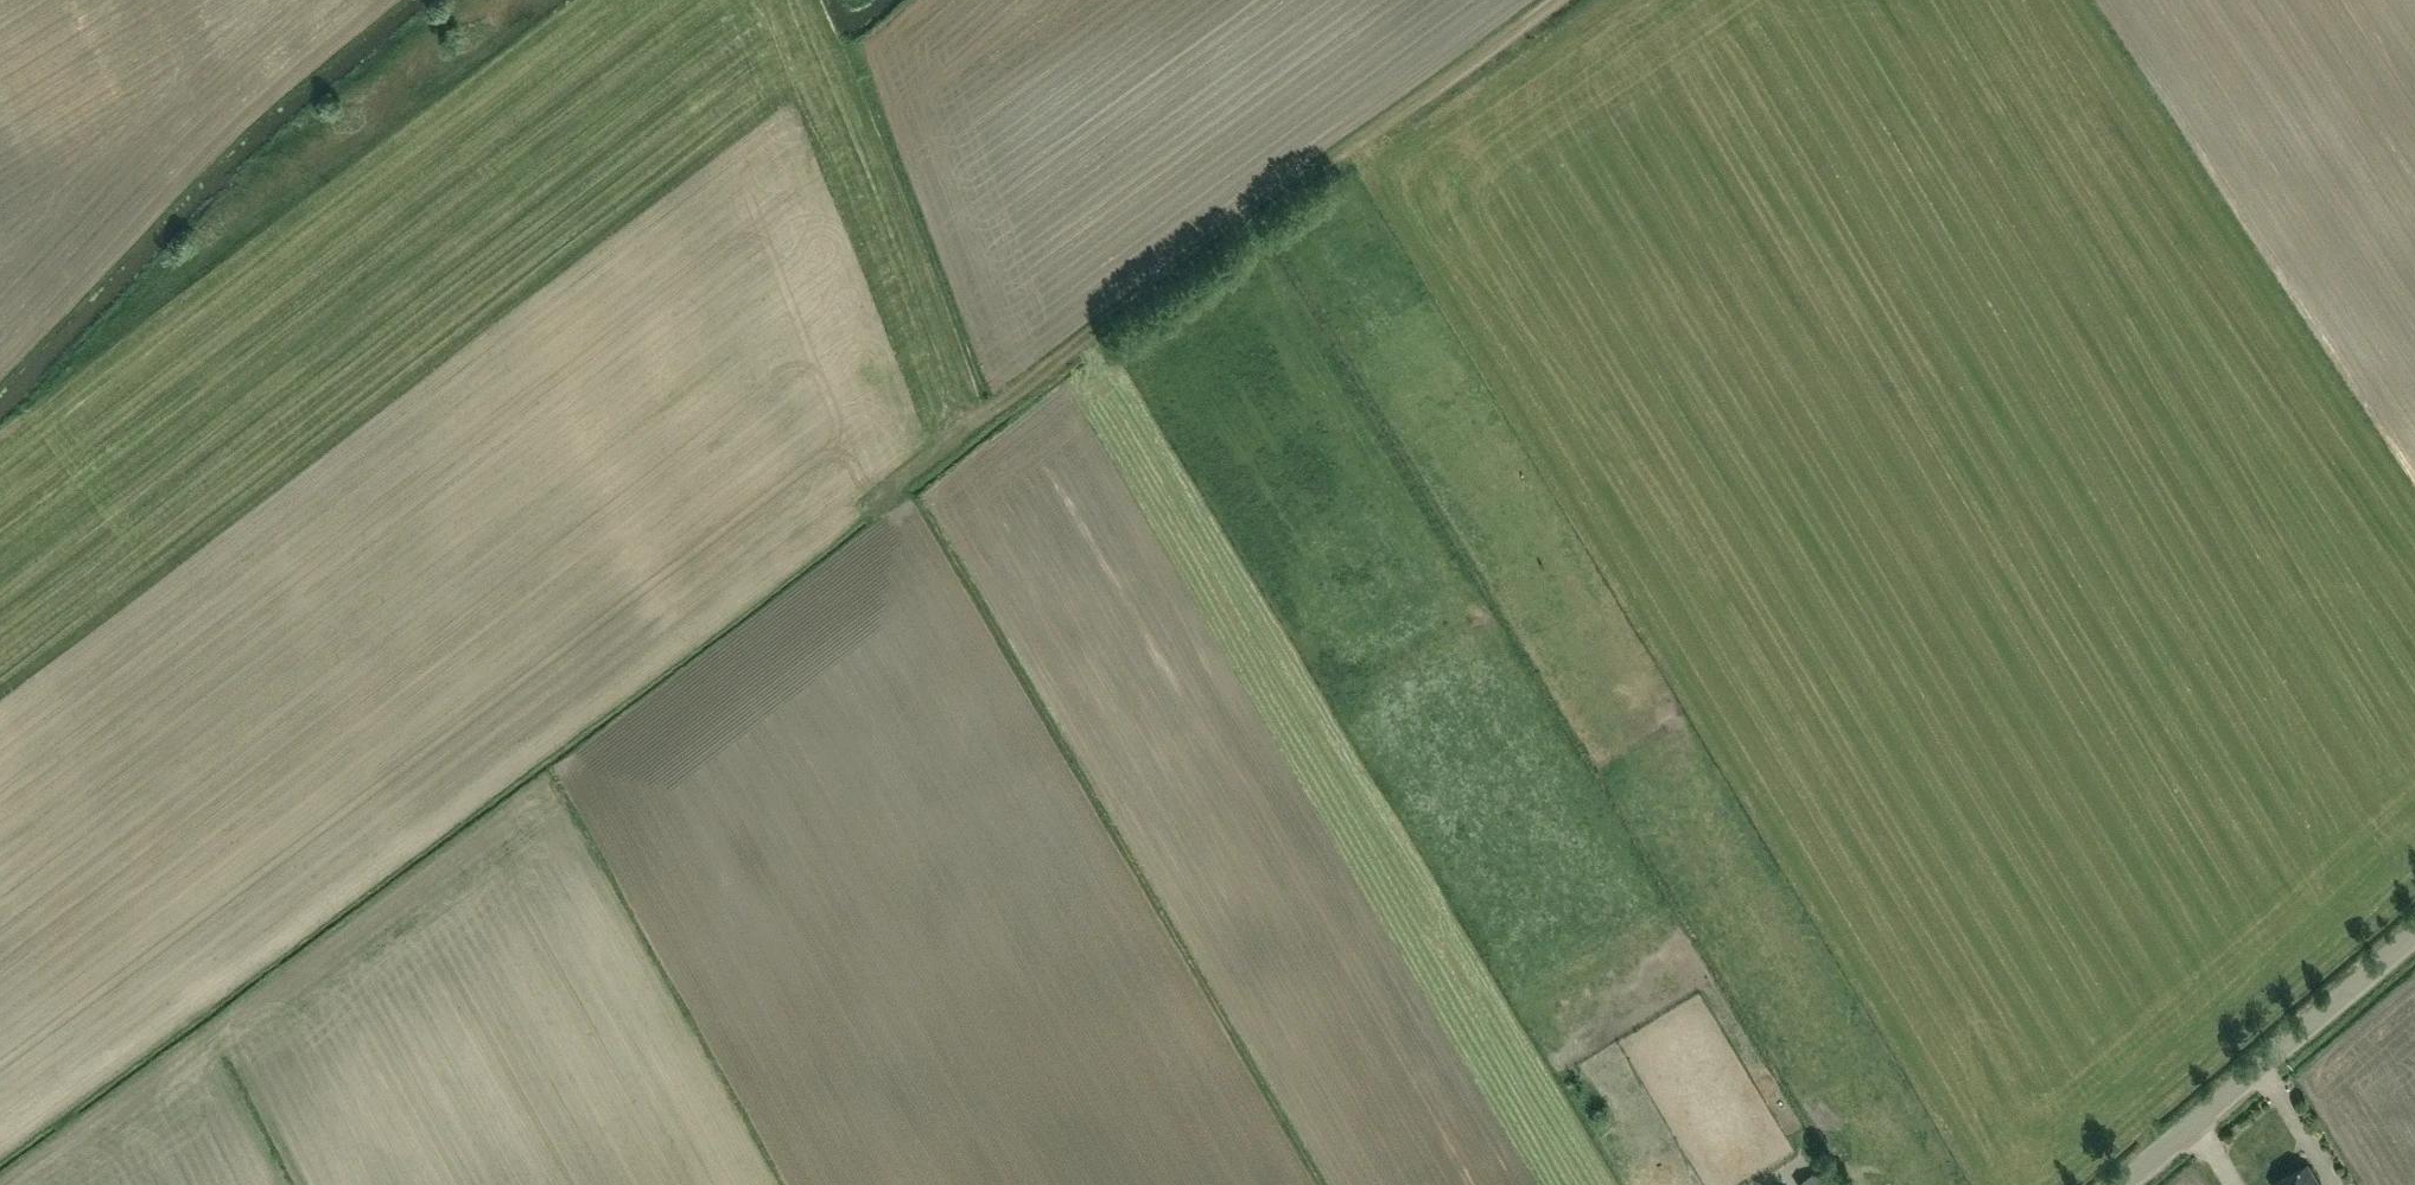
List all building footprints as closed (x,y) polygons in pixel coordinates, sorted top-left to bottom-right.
[(2231,1184),(2249,1184),(2237,1165),(2224,1172),(2231,1184)] [(2307,1166),(2276,1184),(2318,1184),(2307,1166)] [(1797,1184),(1820,1184),(1813,1174),(1797,1184)]
